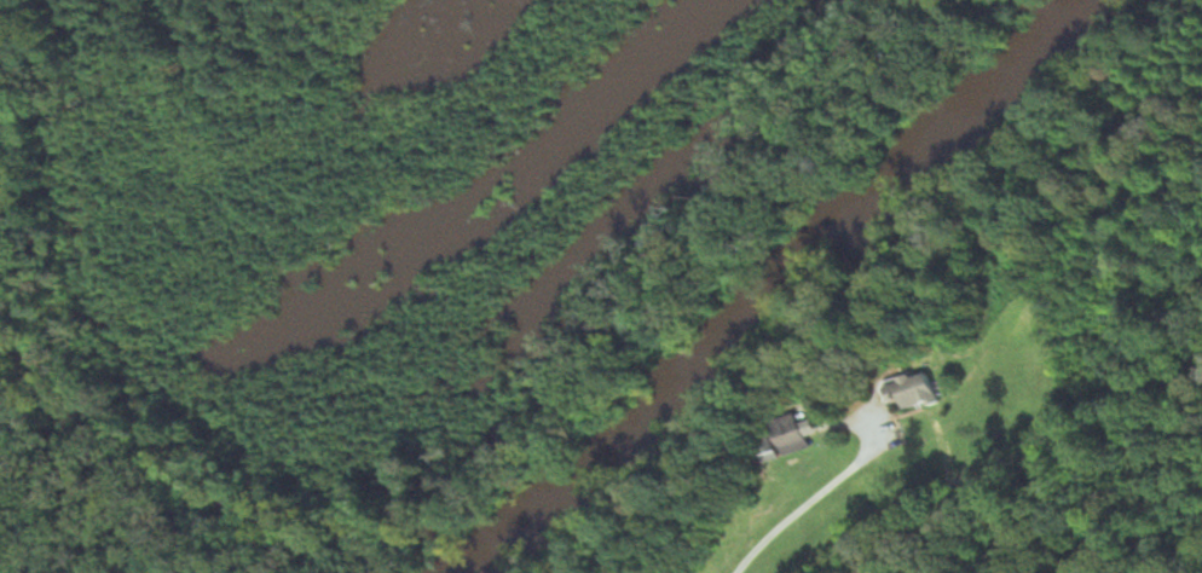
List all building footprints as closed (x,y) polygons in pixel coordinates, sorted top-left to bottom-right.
[(891,386),(931,371),(941,397),(900,411),(891,386)] [(781,422),(807,413),(816,447),(791,455),(781,422)]
